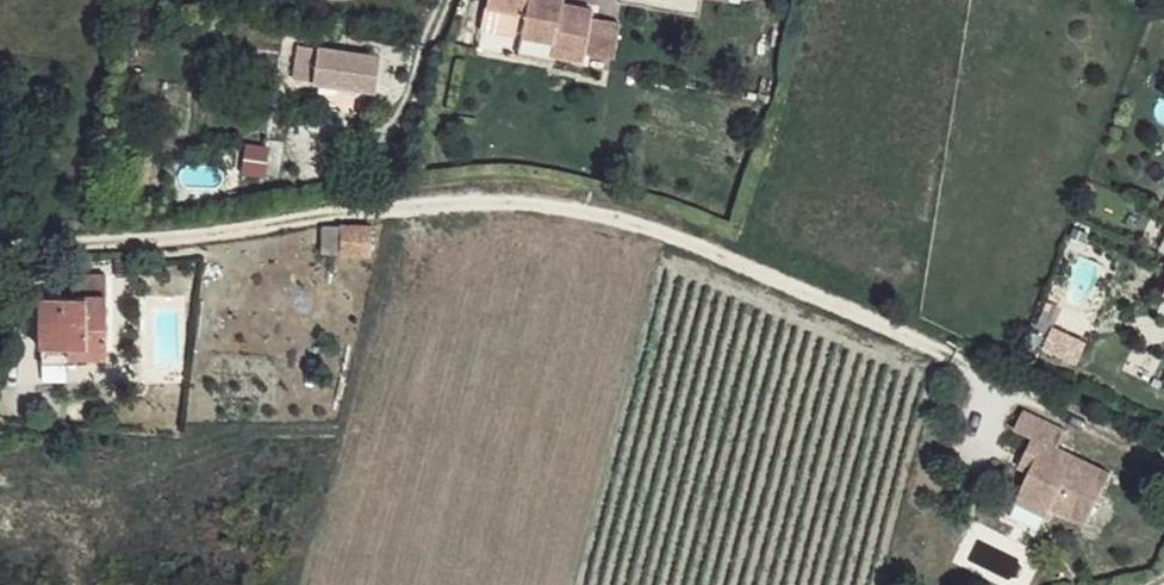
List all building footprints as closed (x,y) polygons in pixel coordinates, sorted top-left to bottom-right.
[(483,4),(517,10),(523,11),(520,34),(553,37),(550,50),(583,54),(584,46),(589,10),(590,2),(571,0),(484,0),(483,4)] [(517,10),(483,4),(480,26),(515,31),(517,10)] [(615,14),(589,10),(584,46),(611,49),(615,14)] [(383,53),(301,41),(296,78),(378,91),(383,53)] [(372,227),(323,226),(322,251),(371,253),(372,227)] [(76,296),(41,296),(42,362),(109,361),(107,276),(75,276),(76,296)] [(1019,421),(1038,430),(1048,434),(1057,416),(1027,403),(1019,421)] [(1025,487),(1056,500),(1092,516),(1114,465),(1060,440),(1068,422),(1057,416),(1048,434),(1038,430),(1029,449),(1040,454),(1035,466),(1025,487)] [(1024,461),(1035,466),(1040,454),(1029,449),(1024,461)] [(1052,508),(1056,500),(1025,487),(1021,494),(1052,508)]
